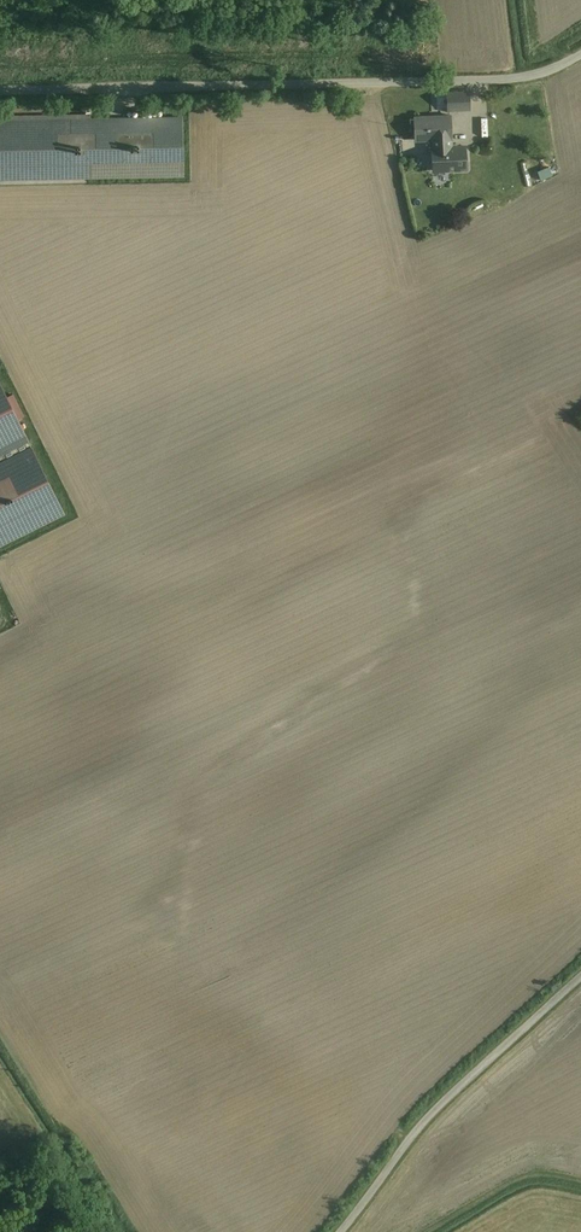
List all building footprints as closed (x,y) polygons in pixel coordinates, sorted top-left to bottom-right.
[(468,93),(446,94),(447,110),(468,109),(468,93)] [(85,115),(0,117),(0,179),(87,177),(182,175),(183,118),(86,119),(85,115)] [(416,140),(434,139),(435,150),(451,149),(449,117),(415,118),(415,119),(415,129),(416,140)] [(435,150),(432,150),(433,170),(466,169),(465,148),(451,149),(435,150)] [(543,179),(555,174),(550,165),(539,170),(543,179)] [(64,512),(0,384),(0,544),(64,512)]
